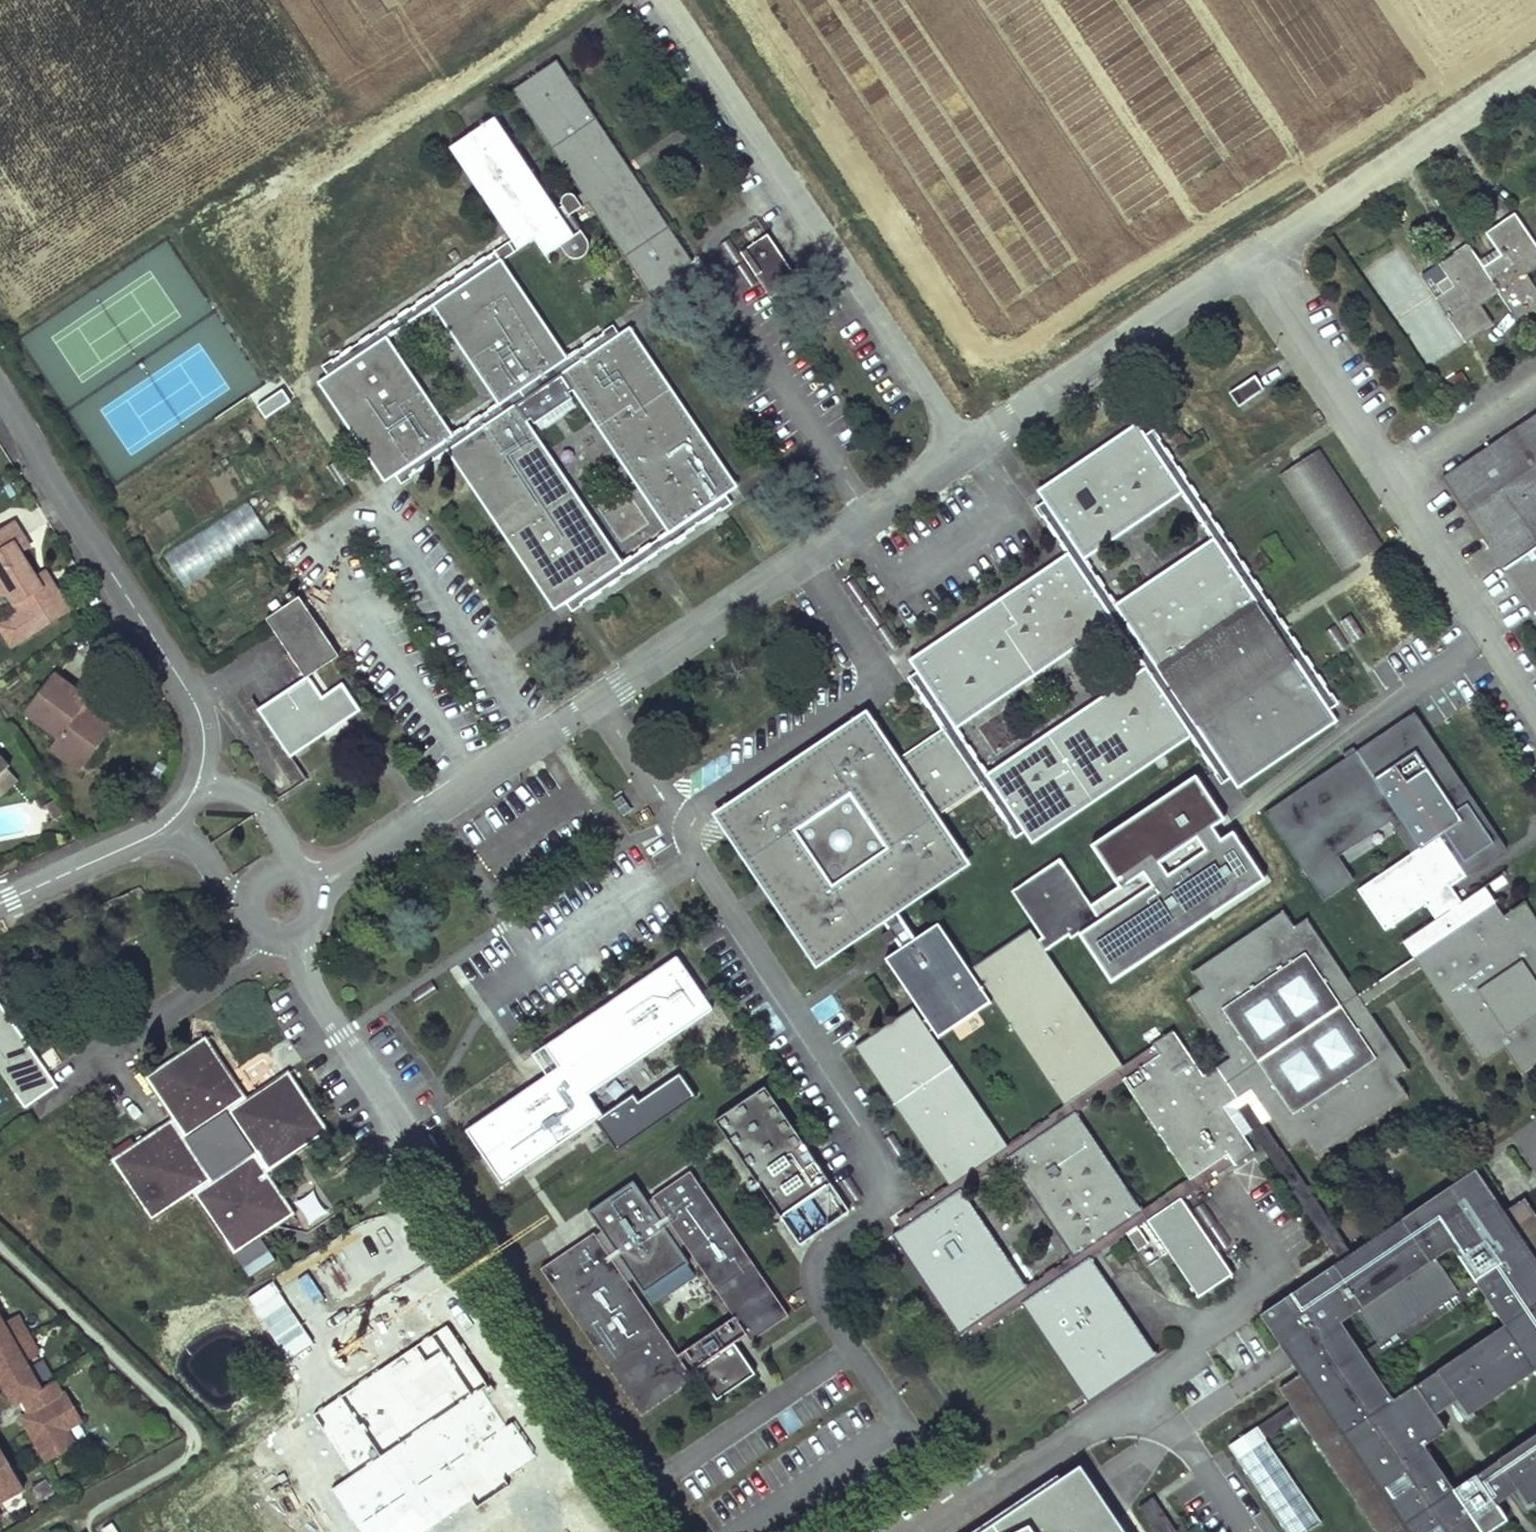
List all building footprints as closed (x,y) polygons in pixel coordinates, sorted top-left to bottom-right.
[(646,287),(691,257),(629,164),(557,58),(512,88),(582,192),(589,202),(646,287)] [(484,193),(528,164),(495,116),(449,143),(484,193)] [(528,164),(484,193),(520,247),(535,237),(547,253),(561,243),(567,252),(574,256),(582,256),(588,249),(590,241),(582,229),(575,233),(564,217),(589,202),(582,192),(578,196),(575,192),(569,192),(563,195),(562,201),(564,204),(558,208),(528,164)] [(1441,265),(1452,282),(1457,289),(1438,301),(1466,343),(1488,328),(1473,305),(1497,289),(1500,294),(1518,321),(1531,313),(1520,296),(1531,289),(1521,273),(1535,264),(1535,246),(1516,216),(1487,234),(1498,251),(1503,257),(1484,270),(1480,263),(1468,246),(1441,265)] [(770,233),(742,250),(772,294),(798,277),(770,233)] [(438,301),(504,400),(564,359),(493,251),(333,358),(339,366),(324,376),(390,476),(406,467),(411,474),(448,437),(383,338),(438,301)] [(1498,251),(1480,263),(1484,270),(1503,257),(1498,251)] [(1521,273),(1531,289),(1520,296),(1531,313),(1535,310),(1535,287),(1528,276),(1535,270),(1535,264),(1521,273)] [(1452,282),(1434,295),(1438,301),(1457,289),(1452,282)] [(1497,289),(1473,305),(1488,328),(1493,325),(1481,307),(1500,294),(1497,289)] [(513,407),(454,445),(561,605),(578,594),(584,602),(723,508),(717,499),(734,488),(629,328),(613,339),(569,370),(674,528),(619,566),(513,407)] [(448,437),(411,474),(454,445),(513,407),(569,370),(613,339),(607,330),(564,359),(504,400),(448,437)] [(1253,379),(1230,394),(1239,408),(1261,394),(1253,379)] [(1444,480),(1535,616),(1535,418),(1444,480)] [(1140,431),(1041,498),(1052,516),(1046,521),(1072,561),(1083,554),(1180,489),(1218,545),(1121,610),(1110,618),(1148,675),(1188,733),(1216,775),(1224,769),(1235,785),(1333,718),(1323,702),(1332,695),(1283,623),(1161,443),(1153,449),(1140,431)] [(1317,456),(1284,478),(1344,569),(1378,547),(1317,456)] [(353,481),(338,459),(329,465),(344,487),(353,481)] [(248,501),(163,554),(183,587),(268,534),(248,501)] [(0,530),(0,591),(8,594),(19,611),(0,624),(0,628),(12,647),(71,609),(52,579),(42,586),(36,577),(20,552),(30,545),(14,521),(0,530)] [(1121,610),(1083,554),(1072,561),(913,668),(923,684),(914,690),(940,727),(959,755),(965,763),(980,786),(1008,828),(1017,823),(1029,840),(1188,733),(1148,675),(990,782),(952,726),(1110,618),(1121,610)] [(42,586),(52,579),(46,570),(36,577),(42,586)] [(295,589),(288,593),(291,599),(298,594),(295,589)] [(302,596),(268,617),(307,676),(340,655),(302,596)] [(876,630),(887,648),(895,643),(883,625),(876,630)] [(54,674),(25,713),(58,737),(54,742),(85,763),(110,730),(81,708),(85,702),(88,698),(54,674)] [(307,676),(265,703),(298,752),(361,709),(344,682),(330,691),(333,695),(324,701),(307,676)] [(110,730),(114,725),(96,712),(97,710),(85,702),(81,708),(110,730)] [(265,703),(259,707),(292,756),(298,752),(265,703)] [(899,755),(867,707),(714,810),(724,824),(768,889),(818,963),(883,919),(899,909),(971,860),(940,814),(899,755)] [(1412,955),(1413,957),(1420,966),(1486,1063),(1506,1049),(1522,1073),(1535,1064),(1535,917),(1526,901),(1503,916),(1493,903),(1493,902),(1467,919),(1448,889),(1502,853),(1495,842),(1493,843),(1410,720),(1265,817),(1283,845),(1285,844),(1319,895),(1337,883),(1321,857),(1391,810),(1418,850),(1410,856),(1355,893),(1383,934),(1423,907),(1442,935),(1412,955)] [(940,727),(899,755),(940,814),(980,786),(940,727)] [(85,763),(54,742),(49,749),(80,771),(85,763)] [(6,771),(0,776),(0,796),(16,782),(6,771)] [(1096,923),(1078,935),(1110,982),(1263,879),(1231,831),(1220,838),(1212,826),(1223,819),(1195,776),(1089,845),(1117,886),(1086,907),(1096,923)] [(54,821),(64,816),(55,801),(46,806),(54,821)] [(1345,878),(1332,858),(1387,821),(1410,856),(1418,850),(1391,810),(1321,857),(1337,883),(1345,878)] [(1061,1110),(1006,1147),(1013,1158),(1078,1255),(1085,1264),(1128,1235),(1139,1251),(1149,1245),(1138,1227),(1144,1223),(1138,1215),(1073,1117),(1124,1083),(1194,1186),(1231,1161),(1235,1166),(1253,1153),(1244,1139),(1252,1133),(1262,1126),(1271,1120),(1291,1151),(1305,1142),(1315,1157),(1407,1095),(1396,1080),(1410,1070),(1365,1004),(1358,994),(1308,919),(1295,928),(1284,912),(1192,974),(1203,990),(1188,1000),(1228,1058),(1202,1075),(1173,1032),(1153,1045),(1155,1048),(1119,1072),(1040,955),(1064,939),(1067,943),(1078,935),(1096,923),(1086,907),(1056,863),(1008,895),(1039,941),(1034,944),(1027,932),(968,971),(937,925),(916,935),(899,909),(883,919),(890,931),(882,937),(888,945),(896,940),(902,949),(886,959),(932,1028),(983,994),(1061,1110)] [(1413,957),(1358,994),(1365,1004),(1383,991),(1420,966),(1413,957)] [(555,1071),(463,1132),(501,1189),(601,1120),(584,1097),(711,1010),(676,961),(541,1050),(555,1071)] [(13,1069),(37,1054),(0,998),(0,1051),(13,1069)] [(854,1050),(948,1187),(908,1213),(914,1222),(898,1232),(964,1331),(979,1322),(985,1330),(1028,1303),(1093,1400),(1151,1361),(1085,1264),(1078,1255),(1022,1292),(957,1195),(1013,1158),(1006,1147),(915,1008),(905,1015),(854,1050)] [(233,1255),(235,1253),(262,1236),(272,1229),(295,1214),(268,1173),(329,1132),(288,1071),(246,1097),(206,1036),(143,1077),(171,1119),(109,1159),(150,1222),(192,1194),(233,1255)] [(14,1092),(23,1086),(13,1069),(0,1051),(0,1070),(14,1092)] [(23,1086),(14,1092),(23,1106),(57,1084),(48,1070),(23,1086)] [(632,1095),(601,1120),(619,1146),(696,1092),(680,1073),(637,1101),(632,1095)] [(765,1082),(714,1116),(800,1243),(850,1209),(765,1082)] [(1262,1126),(1252,1133),(1339,1262),(1342,1259),(1350,1255),(1262,1126)] [(1497,1202),(1476,1171),(1400,1221),(1413,1239),(1399,1248),(1387,1230),(1350,1255),(1342,1259),(1339,1262),(1351,1280),(1343,1286),(1331,1268),(1260,1315),(1278,1343),(1287,1338),(1309,1369),(1366,1361),(1475,1287),(1526,1201),(1498,1219),(1490,1207),(1497,1202)] [(592,1214),(600,1232),(541,1272),(643,1418),(699,1379),(716,1404),(755,1381),(737,1350),(752,1342),(789,1316),(690,1173),(652,1199),(645,1204),(633,1184),(592,1214)] [(863,1195),(849,1176),(839,1183),(852,1202),(863,1195)] [(308,1223),(328,1212),(314,1189),(295,1200),(308,1223)] [(1178,1197),(1138,1215),(1144,1223),(1198,1298),(1231,1276),(1178,1197)] [(1526,1201),(1475,1287),(1503,1329),(1439,1373),(1456,1398),(1462,1394),(1475,1412),(1534,1373),(1535,1376),(1535,1215),(1526,1201)] [(1400,1221),(1387,1230),(1399,1248),(1413,1239),(1400,1221)] [(262,1236),(235,1253),(250,1276),(277,1259),(262,1236)] [(1343,1286),(1351,1280),(1339,1262),(1331,1268),(1343,1286)] [(0,1293),(0,1335),(17,1365),(11,1368),(3,1372),(20,1402),(28,1398),(36,1411),(32,1413),(41,1429),(37,1431),(53,1460),(85,1441),(74,1421),(68,1410),(83,1402),(73,1383),(70,1385),(64,1376),(51,1384),(35,1356),(48,1348),(27,1310),(14,1317),(0,1293)] [(0,1335),(0,1348),(11,1368),(17,1365),(0,1335)] [(1309,1369),(1279,1389),(1290,1407),(1260,1426),(1266,1436),(1296,1416),(1376,1531),(1492,1531),(1507,1521),(1494,1502),(1476,1476),(1455,1490),(1425,1446),(1446,1432),(1433,1413),(1416,1388),(1394,1402),(1366,1361),(1309,1369)] [(1439,1373),(1416,1388),(1433,1413),(1456,1398),(1439,1373)] [(1462,1394),(1456,1398),(1469,1416),(1475,1412),(1462,1394)] [(89,1412),(83,1402),(68,1410),(74,1421),(89,1412)] [(1288,1531),(1308,1531),(1324,1522),(1266,1436),(1260,1426),(1230,1446),(1288,1531)] [(1499,1461),(1516,1487),(1523,1482),(1535,1501),(1535,1436),(1499,1461)] [(22,1488),(2,1452),(0,1453),(0,1500),(22,1488)] [(1499,1461),(1476,1476),(1494,1502),(1516,1487),(1499,1461)] [(1080,1463),(975,1531),(1127,1531),(1080,1463)] [(1516,1487),(1530,1505),(1535,1501),(1523,1482),(1516,1487)] [(1140,1508),(1156,1531),(1177,1531),(1154,1498),(1140,1508)] [(101,1527),(103,1531),(119,1531),(113,1521),(101,1527)]
